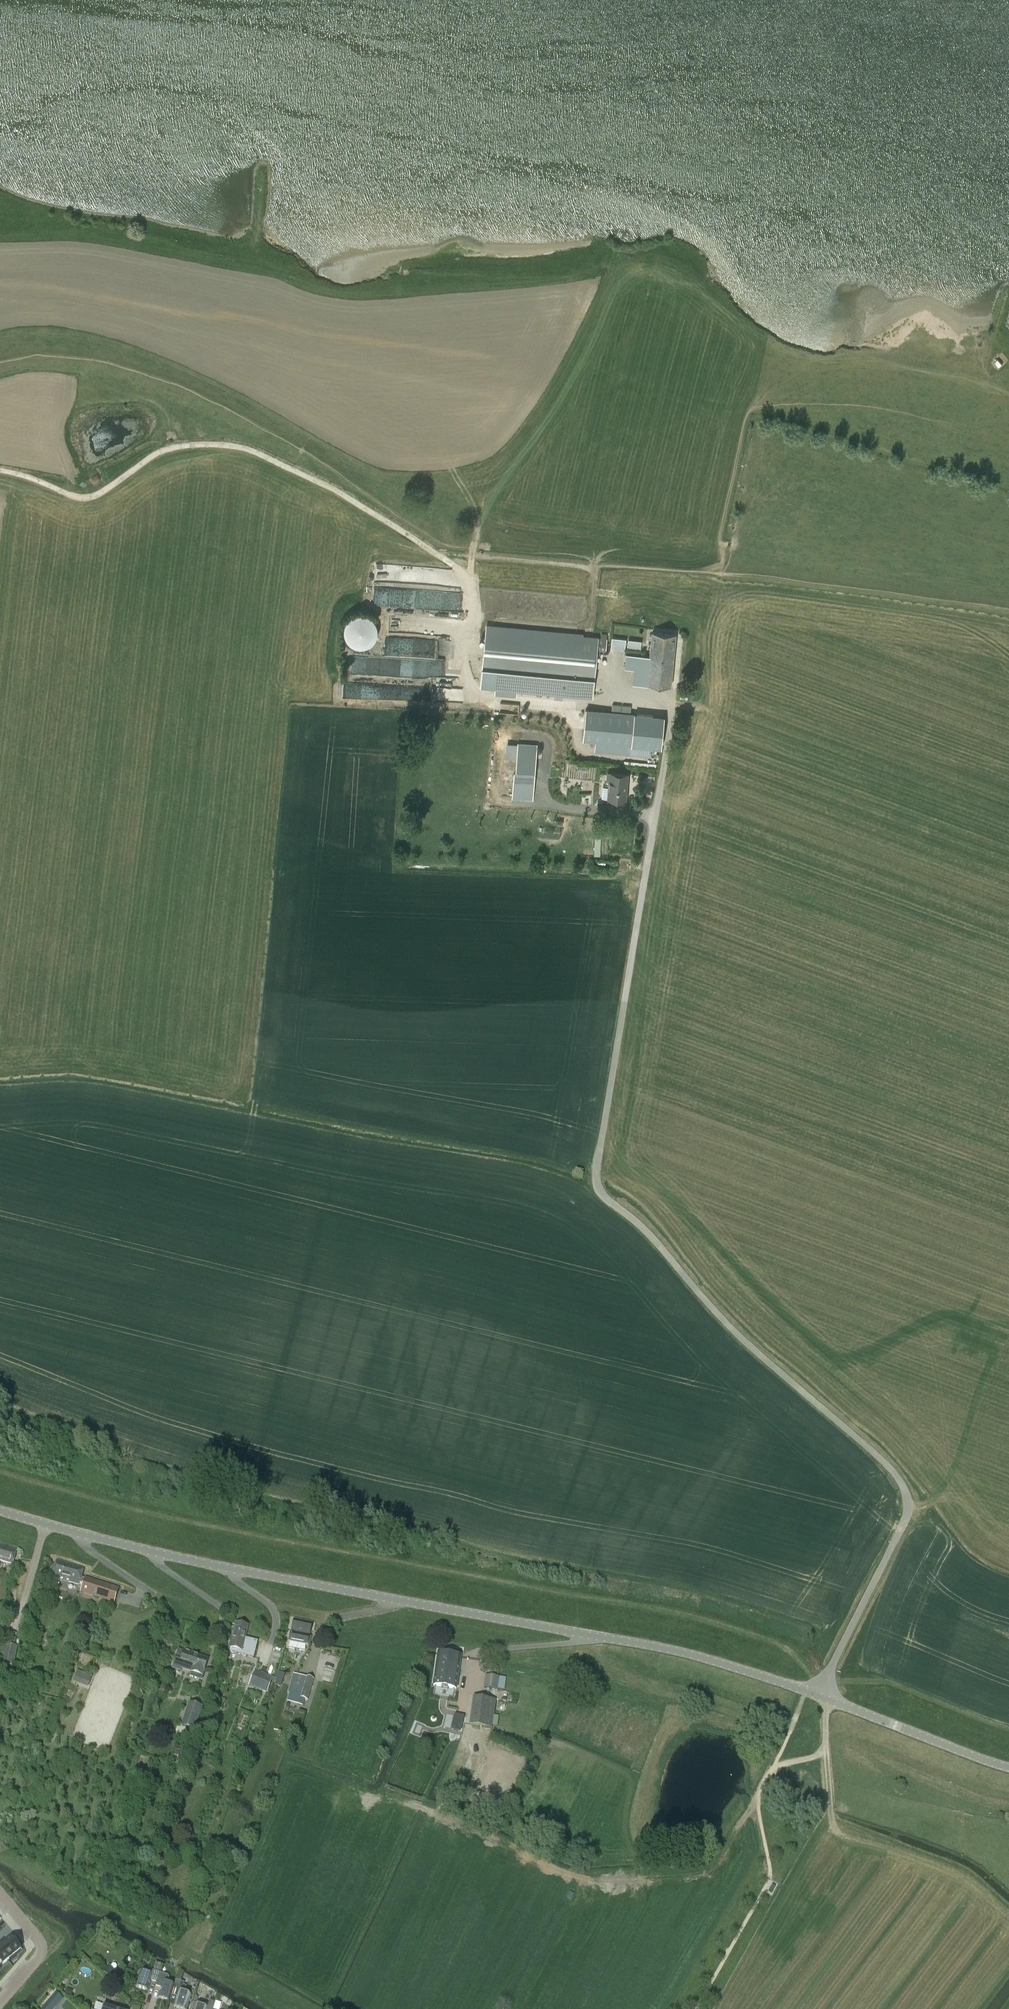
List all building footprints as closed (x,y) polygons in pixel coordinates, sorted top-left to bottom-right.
[(999,356),(994,359),(998,366),(1003,364),(999,356)] [(357,647),(358,647),(358,648),(359,648),(360,648),(361,648),(362,648),(363,648),(364,647),(365,647),(366,647),(367,647),(367,646),(368,646),(369,646),(370,645),(371,645),(371,644),(372,644),(372,643),(373,643),(373,642),(374,642),(374,641),(375,641),(375,640),(376,639),(376,638),(376,637),(377,637),(377,636),(377,635),(378,634),(378,633),(378,632),(378,631),(378,630),(378,629),(378,628),(377,627),(377,626),(377,625),(377,624),(376,624),(376,623),(376,622),(375,622),(375,621),(374,621),(374,620),(373,619),(372,618),(371,617),(370,617),(370,616),(369,616),(368,616),(368,615),(367,615),(366,615),(365,614),(364,614),(363,614),(362,614),(361,614),(360,614),(359,614),(358,614),(357,614),(356,615),(355,615),(354,615),(354,616),(353,616),(352,616),(352,617),(351,617),(350,618),(349,618),(349,619),(348,620),(347,621),(347,622),(346,622),(346,623),(345,624),(345,625),(345,626),(344,627),(344,628),(344,629),(344,630),(344,631),(344,632),(344,633),(344,634),(345,635),(345,636),(345,637),(346,638),(346,639),(347,640),(347,641),(348,641),(348,642),(349,643),(350,643),(350,644),(351,644),(351,645),(352,645),(353,646),(354,646),(355,647),(356,647),(357,647)] [(607,639),(599,639),(599,638),(584,636),(584,635),(486,625),(480,684),(594,695),(598,653),(606,654),(607,639)] [(633,683),(671,686),(676,635),(652,632),(649,656),(635,655),(633,683)] [(630,650),(643,650),(644,639),(630,639),(630,650)] [(441,676),(441,685),(414,685),(414,699),(463,699),(463,677),(441,676)] [(586,709),(583,739),(631,744),(634,714),(586,709)] [(634,714),(631,744),(661,747),(665,715),(635,712),(634,714)] [(537,745),(441,737),(439,761),(423,760),(422,763),(422,764),(422,765),(421,765),(420,766),(420,769),(415,768),(416,763),(413,763),(413,759),(413,756),(382,753),(382,756),(348,754),(345,795),(412,800),(413,790),(533,799),(533,793),(537,793),(537,789),(539,769),(541,769),(542,759),(540,759),(541,747),(537,746),(537,745)] [(609,772),(607,798),(626,799),(628,774),(609,772)] [(594,855),(600,855),(600,837),(618,838),(618,832),(613,832),(613,823),(595,822),(595,830),(601,831),(601,832),(595,832),(594,855)] [(13,1564),(18,1549),(0,1544),(0,1561),(13,1564)] [(85,1577),(84,1579),(80,1578),(83,1567),(57,1560),(53,1575),(56,1576),(56,1578),(60,1580),(62,1578),(79,1583),(83,1584),(80,1593),(114,1604),(119,1589),(85,1577)] [(290,1642),(289,1648),(305,1651),(306,1645),(307,1645),(312,1622),(293,1618),(288,1642),(290,1642)] [(248,1626),(236,1623),(230,1648),(242,1651),(248,1626)] [(11,1632),(8,1644),(8,1645),(5,1644),(1,1663),(14,1666),(17,1647),(14,1646),(17,1633),(11,1632)] [(185,1651),(184,1652),(178,1650),(173,1667),(181,1669),(182,1669),(183,1665),(193,1668),(192,1672),(203,1676),(208,1659),(185,1651)] [(439,1653),(434,1686),(456,1689),(461,1656),(439,1653)] [(268,1677),(266,1676),(254,1671),(249,1685),(261,1690),(262,1691),(268,1677)] [(81,1684),(92,1685),(94,1675),(82,1674),(81,1684)] [(297,1705),(303,1706),(305,1700),(308,1701),(315,1679),(307,1677),(294,1674),(287,1694),(289,1694),(289,1695),(299,1698),(297,1705)] [(499,1677),(485,1675),(483,1689),(497,1691),(499,1677)] [(473,1697),(469,1726),(492,1729),(496,1700),(473,1697)] [(203,1707),(189,1703),(181,1726),(195,1731),(203,1707)] [(456,1714),(452,1729),(460,1731),(464,1716),(456,1714)] [(9,1960),(11,1962),(16,1957),(14,1955),(20,1950),(11,1940),(1,1948),(0,1949),(0,1967),(9,1960)] [(162,1973),(164,1965),(156,1962),(153,1971),(162,1973)] [(110,1975),(115,1969),(110,1965),(105,1970),(110,1975)] [(157,1982),(160,1973),(153,1971),(152,1970),(151,1974),(141,1971),(136,1988),(148,1991),(151,1981),(157,1982)] [(158,1998),(170,2002),(175,1985),(169,1984),(170,1982),(169,1980),(169,1978),(168,1976),(160,1973),(157,1982),(156,1986),(162,1988),(158,1998)] [(186,1993),(186,1991),(185,1989),(186,1986),(183,1986),(184,1984),(183,1983),(181,1983),(182,1978),(177,1976),(176,1981),(175,1985),(170,2002),(169,2004),(175,2006),(174,2007),(180,2008),(186,2008),(191,1994),(187,1993),(186,1993)] [(42,2008),(54,2008),(63,1998),(56,1993),(42,2008)] [(214,2006),(215,2002),(210,2000),(209,2004),(206,2004),(205,2007),(196,2005),(195,2008),(213,2008),(214,2006)]
